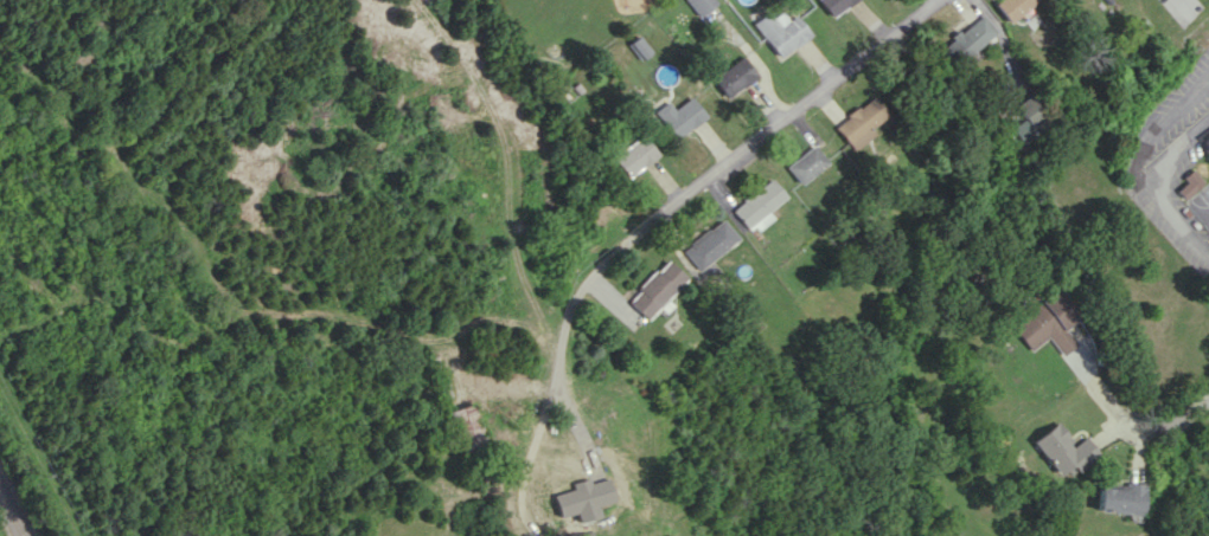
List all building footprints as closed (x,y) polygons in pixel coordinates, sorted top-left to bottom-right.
[(714,0),(688,0),(697,16),(716,4),(714,0)] [(853,0),(817,0),(828,16),(853,0)] [(992,2),(1007,22),(1036,0),(995,0),(992,2)] [(808,36),(793,15),(786,20),(777,8),(754,24),(777,57),(808,36)] [(995,31),(980,13),(940,46),(955,64),(995,31)] [(641,59),(650,53),(638,37),(629,43),(641,59)] [(717,67),(709,73),(725,97),(756,77),(742,56),(720,71),(717,67)] [(1023,118),(1009,127),(1020,143),(1056,120),(1036,91),(1014,105),(1023,118)] [(853,150),(873,132),(869,128),(886,112),(869,94),(832,128),(853,150)] [(652,110),(675,139),(704,116),(689,96),(673,109),(666,100),(652,110)] [(1200,141),(1208,154),(1208,134),(1200,141)] [(625,176),(657,157),(644,136),(612,155),(625,176)] [(796,183),(826,165),(814,146),(784,164),(796,183)] [(1174,188),(1182,199),(1201,183),(1192,173),(1174,188)] [(771,218),(766,210),(784,197),(771,179),(732,207),(750,233),(771,218)] [(737,238),(720,218),(681,250),(698,271),(737,238)] [(686,279),(664,259),(625,300),(646,320),(657,308),(658,309),(686,279)] [(1009,325),(1028,350),(1047,336),(1061,355),(1077,344),(1065,328),(1078,317),(1057,290),(1009,325)] [(448,411),(458,451),(487,443),(476,403),(448,411)] [(1029,441),(1060,480),(1095,453),(1082,435),(1071,443),(1054,422),(1029,441)] [(614,505),(607,477),(587,481),(587,480),(549,489),(556,518),(614,505)] [(1095,510),(1141,515),(1144,484),(1127,482),(1126,489),(1097,486),(1095,510)]
